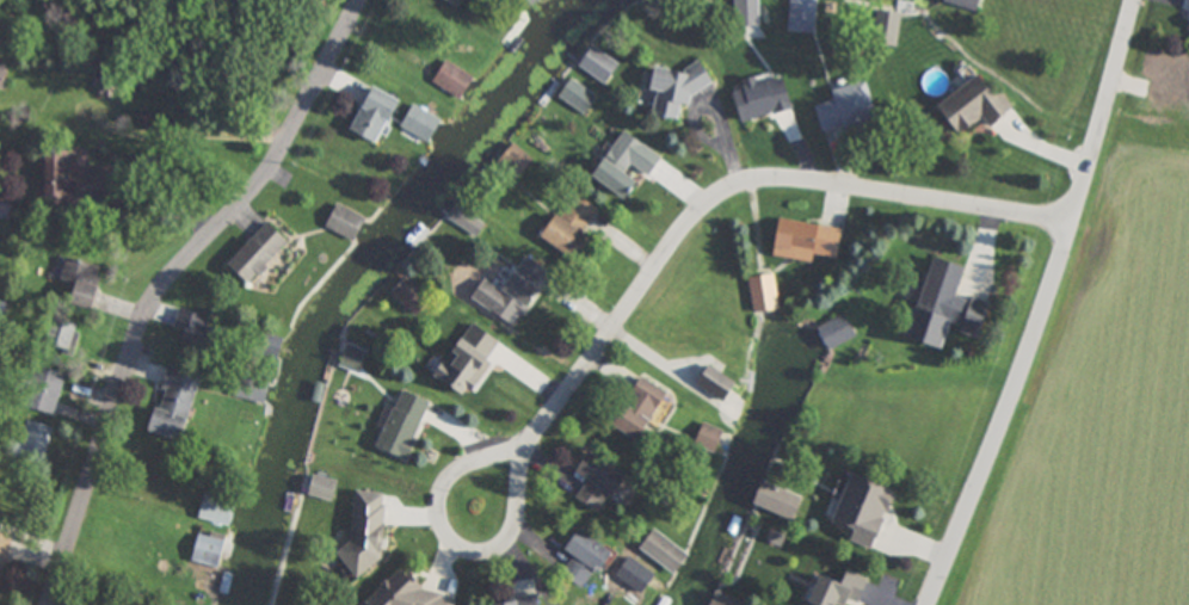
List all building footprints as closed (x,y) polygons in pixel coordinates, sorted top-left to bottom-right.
[(455,8),(459,0),(438,0),(455,8)] [(517,14),(540,0),(508,0),(517,14)] [(732,27),(756,27),(756,0),(732,0),(732,27)] [(811,31),(811,0),(789,0),(789,31),(811,31)] [(951,6),(975,8),(976,0),(952,0),(951,6)] [(869,44),(894,48),(899,14),(874,11),(869,44)] [(617,66),(589,45),(574,66),(603,86),(617,66)] [(470,79),(443,60),(426,84),(454,103),(470,79)] [(698,87),(702,68),(683,64),(680,74),(647,68),(642,91),(652,92),(647,116),(673,121),(677,106),(686,107),(690,86),(698,87)] [(739,85),(740,89),(727,92),(734,122),(786,111),(777,75),(739,85)] [(975,117),(981,125),(1006,109),(996,91),(985,98),(972,78),(929,105),(948,135),(975,117)] [(580,115),(592,98),(568,80),(556,97),(580,115)] [(862,82),(827,91),(830,103),(813,106),(819,131),(870,119),(862,82)] [(372,147),(393,101),(363,87),(343,132),(372,147)] [(401,122),(419,141),(431,130),(414,111),(401,122)] [(584,177),(616,200),(629,183),(618,175),(626,165),(642,177),(655,158),(616,130),(584,177)] [(81,150),(37,149),(36,202),(79,202),(79,192),(103,192),(104,167),(81,167),(81,150)] [(581,237),(579,236),(594,210),(565,193),(537,241),(568,259),(581,237)] [(362,220),(333,205),(321,228),(350,243),(362,220)] [(809,263),(811,257),(836,260),(839,229),(772,220),(768,257),(809,263)] [(242,286),(284,245),(263,223),(221,265),(242,286)] [(509,327),(544,271),(516,253),(480,309),(509,327)] [(66,284),(61,304),(87,311),(98,267),(61,258),(55,280),(66,284)] [(974,337),(984,304),(951,295),(960,267),(924,258),(900,339),(935,350),(942,327),(974,337)] [(752,314),(778,309),(771,273),(745,279),(752,314)] [(387,296),(411,316),(426,298),(401,278),(387,296)] [(204,320),(177,309),(166,337),(192,347),(204,320)] [(854,339),(844,315),(815,327),(825,351),(854,339)] [(75,325),(44,320),(41,347),(70,352),(75,325)] [(497,341),(463,321),(429,379),(462,400),(497,341)] [(241,352),(273,360),(279,338),(247,329),(241,352)] [(334,370),(352,377),(363,353),(345,345),(334,370)] [(143,432),(175,440),(196,372),(164,364),(143,432)] [(733,383),(702,365),(690,385),(722,402),(733,383)] [(25,401),(51,400),(50,369),(24,370),(25,401)] [(261,403),(267,382),(235,374),(229,396),(261,403)] [(660,391),(633,376),(605,427),(633,442),(660,391)] [(424,402),(394,391),(371,450),(401,461),(424,402)] [(49,428),(19,419),(7,457),(37,467),(49,428)] [(690,446),(710,453),(719,431),(698,422),(690,446)] [(568,474),(581,481),(571,499),(594,514),(618,474),(581,452),(568,474)] [(337,482),(308,474),(302,495),(331,502),(337,482)] [(886,492),(840,476),(824,524),(844,530),(840,542),(864,550),(886,492)] [(794,500),(758,483),(748,502),(784,519),(794,500)] [(341,572),(374,574),(381,494),(349,492),(341,572)] [(195,519),(228,527),(234,502),(201,494),(195,519)] [(683,555),(648,529),(633,550),(667,575),(683,555)] [(557,550),(568,558),(555,575),(575,589),(603,552),(573,530),(557,550)] [(191,536),(192,563),(220,561),(218,535),(191,536)] [(800,604),(828,604),(830,601),(841,604),(854,604),(862,580),(838,572),(833,586),(808,578),(800,604)] [(451,594),(377,578),(370,604),(449,604),(451,594)] [(710,592),(704,604),(738,604),(710,592)] [(484,604),(533,604),(531,595),(483,603),(484,604)]
